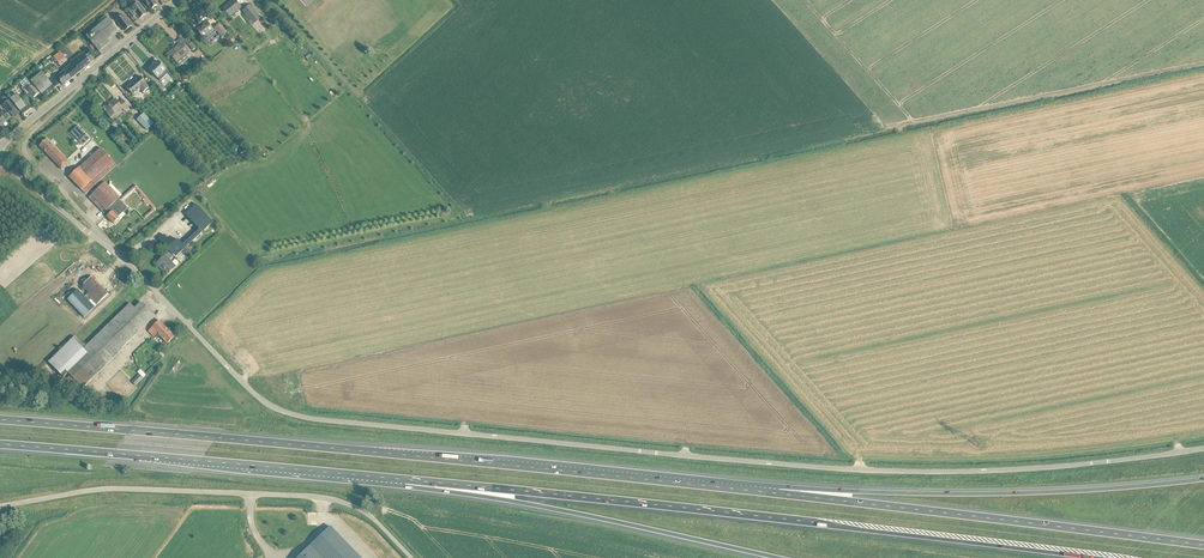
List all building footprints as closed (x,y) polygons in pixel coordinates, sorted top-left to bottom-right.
[(151,9),(158,4),(154,0),(143,0),(151,9)] [(235,0),(233,0),(229,3),(229,4),(228,5),(227,5),(223,9),(229,17),(241,8),(235,0)] [(146,13),(143,9),(138,3),(132,9),(131,8),(128,10),(134,17),(133,16),(136,14),(140,19),(146,13)] [(245,13),(241,15),(243,18),(244,18),(245,20),(247,22),(248,22),(251,26),(261,18),(258,14),(250,5),(243,11),(245,13)] [(197,8),(187,11),(192,23),(201,20),(197,8)] [(107,18),(105,16),(98,21),(100,23),(86,35),(99,51),(110,42),(108,39),(119,30),(108,17),(107,18)] [(123,16),(117,21),(119,24),(121,26),(125,31),(131,25),(128,21),(123,16)] [(201,27),(197,30),(201,35),(204,39),(204,38),(206,40),(210,36),(211,37),(216,33),(215,32),(216,31),(215,30),(214,30),(211,26),(207,22),(202,26),(203,26),(201,27)] [(220,23),(214,28),(215,30),(216,31),(217,32),(221,37),(222,38),(224,37),(228,33),(229,31),(227,29),(226,30),(220,23)] [(189,52),(187,50),(183,45),(186,43),(181,43),(176,47),(177,48),(174,50),(173,49),(169,53),(169,58),(171,55),(177,62),(189,52)] [(71,79),(94,60),(89,54),(86,50),(72,61),(72,60),(70,61),(72,63),(63,70),(64,71),(71,79)] [(169,72),(158,61),(157,62),(156,61),(153,64),(154,65),(149,70),(160,81),(169,72)] [(63,85),(71,79),(64,71),(56,77),(63,85)] [(46,77),(42,72),(31,81),(44,96),(55,88),(46,77)] [(52,77),(49,74),(46,77),(55,88),(59,84),(55,80),(53,77),(52,77)] [(149,90),(148,89),(150,88),(147,84),(141,76),(127,88),(133,95),(141,89),(144,93),(145,91),(146,92),(147,92),(149,91),(149,90)] [(32,99),(33,97),(34,98),(40,93),(33,85),(27,90),(29,93),(28,94),(32,99)] [(23,114),(28,109),(16,94),(11,99),(23,114)] [(129,108),(121,98),(123,100),(119,103),(115,99),(110,103),(110,104),(108,106),(107,104),(103,108),(112,119),(124,108),(126,111),(129,108)] [(10,113),(16,108),(10,100),(4,105),(10,113)] [(3,110),(0,113),(0,126),(10,118),(3,110)] [(78,125),(71,132),(79,141),(87,135),(78,125)] [(62,169),(66,165),(69,162),(47,139),(40,146),(62,169)] [(86,149),(92,143),(87,139),(82,144),(86,149)] [(85,194),(90,190),(116,165),(100,148),(69,177),(85,194)] [(93,193),(89,197),(104,213),(107,216),(107,217),(106,218),(109,220),(110,219),(114,223),(118,219),(119,218),(117,215),(119,213),(126,206),(119,199),(119,198),(120,197),(122,195),(111,184),(109,185),(107,183),(108,182),(107,180),(105,181),(93,193)] [(156,208),(136,185),(121,198),(122,200),(135,189),(136,189),(146,200),(143,202),(146,204),(148,203),(154,209),(156,208)] [(177,239),(173,243),(165,235),(164,235),(163,236),(159,240),(170,251),(165,256),(157,264),(161,268),(162,266),(165,269),(164,269),(168,273),(172,269),(175,267),(175,266),(178,263),(178,262),(177,260),(175,260),(172,263),(169,260),(174,256),(175,258),(181,253),(195,239),(196,240),(198,238),(197,237),(203,232),(213,222),(197,204),(186,214),(200,229),(192,236),(186,242),(185,243),(183,245),(177,239)] [(146,218),(154,211),(152,209),(144,217),(146,218)] [(96,304),(87,294),(85,296),(78,289),(67,300),(84,317),(95,307),(94,306),(96,304)] [(98,298),(101,298),(101,299),(108,298),(106,290),(97,291),(98,298)] [(150,300),(152,298),(156,302),(158,300),(151,292),(147,296),(150,300)] [(155,316),(141,302),(135,308),(130,303),(112,320),(85,346),(75,336),(48,362),(64,377),(68,373),(69,374),(67,375),(69,377),(66,380),(71,385),(76,381),(83,388),(123,349),(122,348),(155,316)] [(175,337),(159,320),(148,331),(155,338),(158,335),(164,341),(156,349),(159,352),(175,337)] [(147,376),(151,373),(145,367),(142,369),(147,376)] [(136,386),(143,378),(140,374),(132,382),(136,386)] [(311,518),(313,518),(312,521),(319,522),(320,510),(312,509),(311,518)] [(330,526),(297,557),(361,557),(330,526)]
